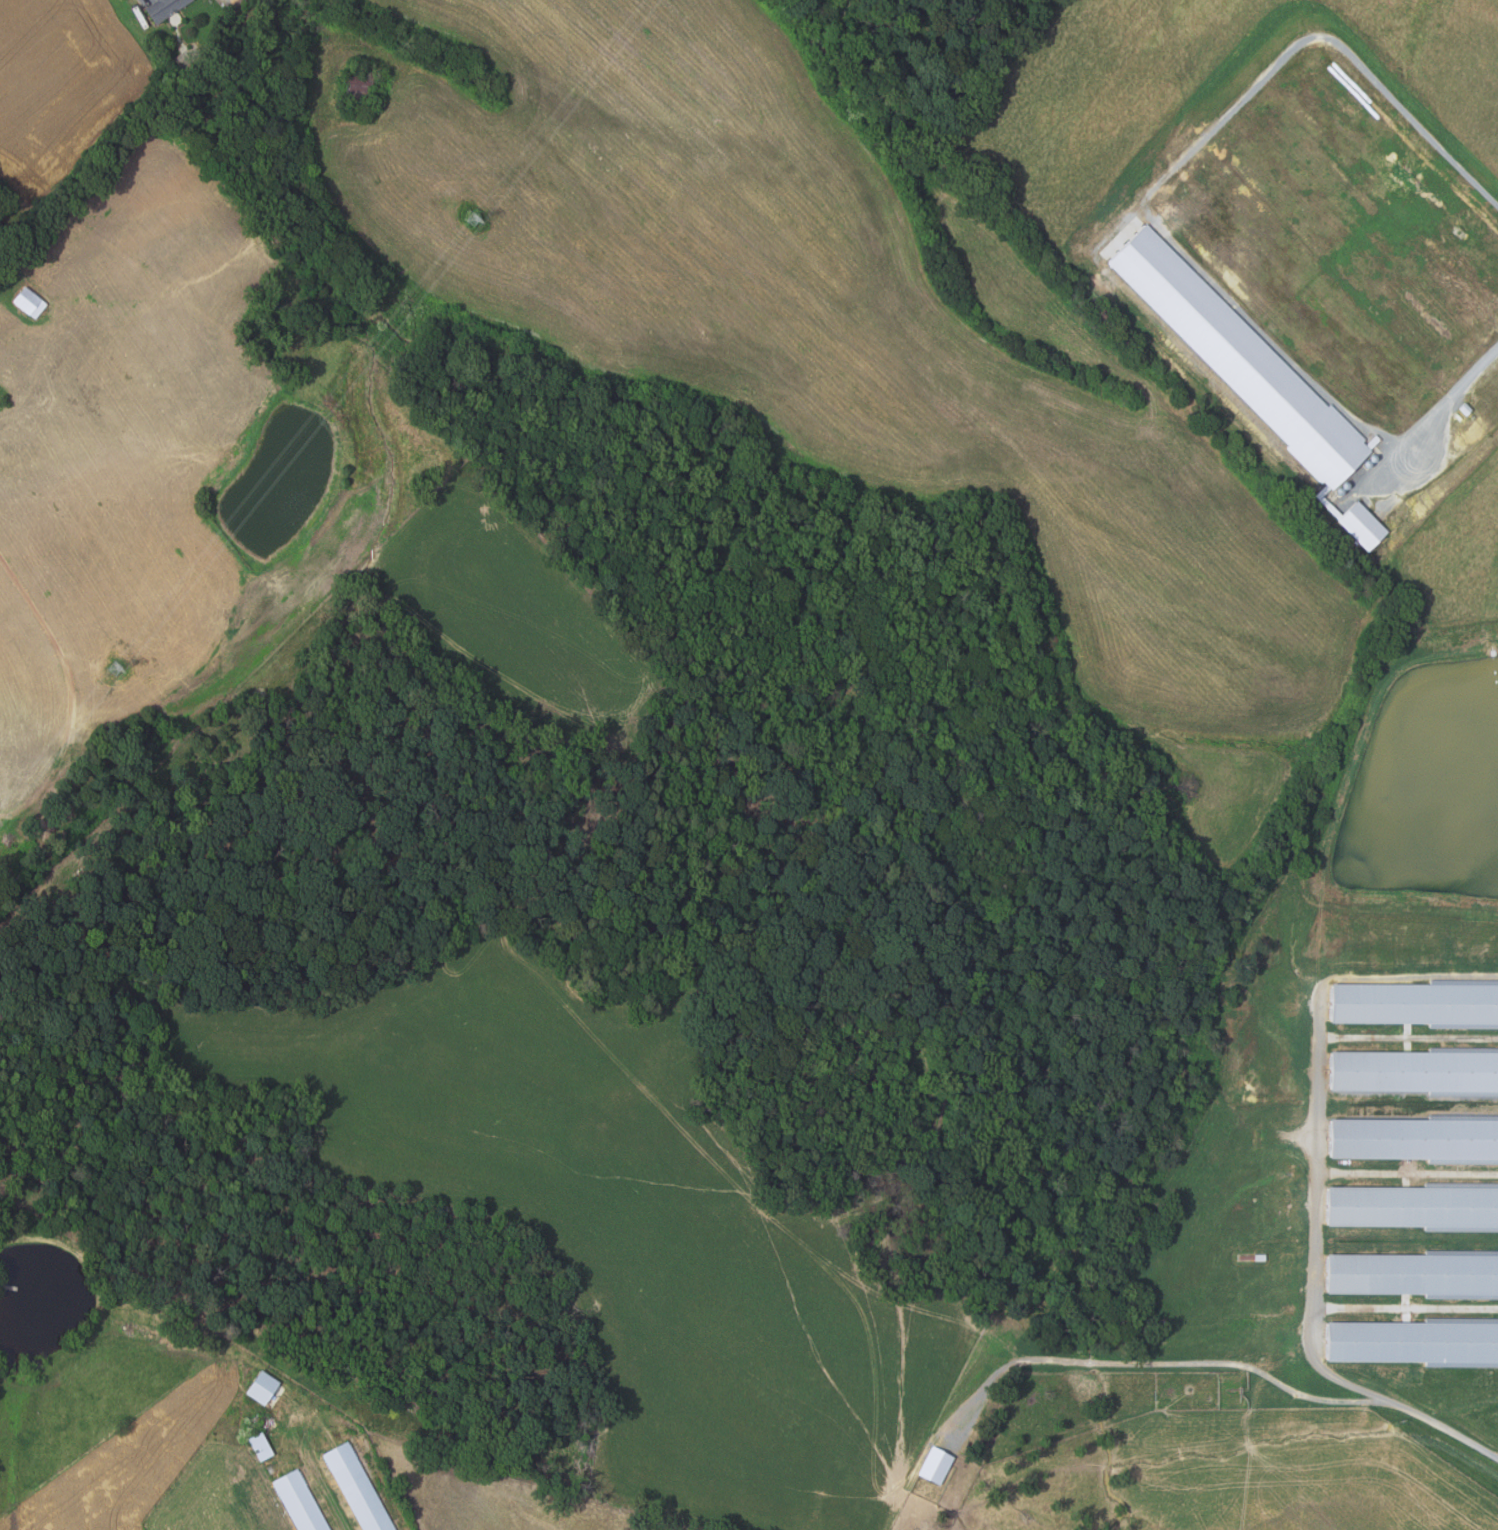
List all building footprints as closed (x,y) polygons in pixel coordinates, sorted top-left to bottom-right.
[(158,1),(157,0),(193,0),(157,25),(146,9),(158,1)] [(372,102),(348,101),(349,71),(374,71),(372,102)] [(1109,263),(1148,225),(1329,406),(1331,404),(1366,439),(1363,442),(1373,451),(1334,490),(1326,481),(1323,484),(1288,448),(1291,445),(1109,263)] [(35,319),(31,315),(30,315),(13,301),(25,286),(47,305),(35,319)] [(1461,409),(1466,403),(1473,410),(1468,415),(1461,409)] [(1340,521),(1360,501),(1390,532),(1370,551),(1340,521)] [(1332,984),(1497,985),(1497,1025),(1332,1024),(1332,984)] [(1332,1052),(1497,1053),(1497,1092),(1332,1091),(1332,1052)] [(1331,1120),(1497,1121),(1497,1160),(1331,1159),(1331,1120)] [(1328,1187),(1497,1188),(1497,1226),(1327,1225),(1328,1187)] [(1328,1254),(1497,1255),(1497,1299),(1427,1299),(1427,1292),(1328,1292),(1328,1254)] [(1329,1322),(1497,1323),(1497,1368),(1425,1367),(1426,1360),(1328,1359),(1329,1322)] [(245,1393),(261,1369),(279,1382),(263,1405),(245,1393)] [(261,1462),(249,1439),(262,1432),(274,1455),(261,1462)] [(348,1441),(396,1529),(364,1529),(323,1455),(348,1441)] [(933,1445),(954,1456),(940,1485),(918,1474),(933,1445)] [(298,1469),(331,1529),(298,1529),(273,1483),(298,1469)]
